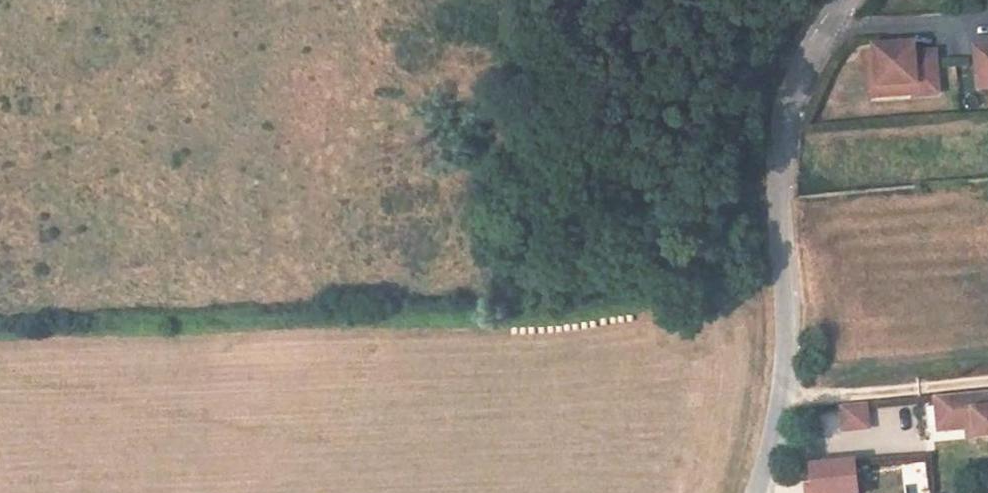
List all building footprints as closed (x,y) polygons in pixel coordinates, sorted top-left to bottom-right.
[(870,44),(871,49),(873,84),(907,81),(907,92),(935,90),(933,49),(911,50),(911,42),(870,44)] [(972,44),(973,85),(987,84),(987,43),(972,44)] [(865,94),(907,92),(907,81),(873,84),(871,49),(861,50),(865,94)] [(945,393),(947,427),(984,424),(984,432),(987,432),(987,390),(945,393)] [(877,424),(875,399),(863,401),(865,425),(877,424)] [(850,401),(852,426),(865,425),(863,401),(850,401)] [(881,407),(882,422),(915,420),(914,405),(881,407)] [(984,432),(984,424),(974,425),(974,433),(984,432)] [(818,467),(820,487),(821,492),(867,492),(864,462),(818,467)]
